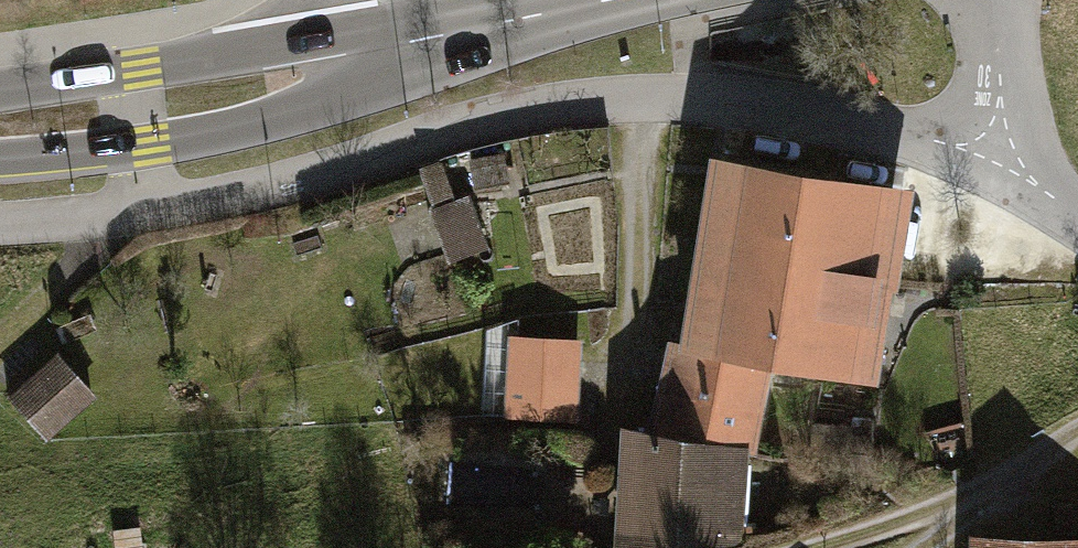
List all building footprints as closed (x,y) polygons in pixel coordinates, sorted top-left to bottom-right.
[(454,155),(424,162),(434,202),(464,195),(454,155)] [(905,193),(714,161),(680,352),(763,367),(873,385),(905,193)] [(404,220),(420,269),(493,246),(477,196),(404,220)] [(746,453),(763,367),(680,352),(662,434),(746,453)] [(97,400),(59,357),(31,382),(26,376),(4,396),(47,444),(97,400)] [(561,364),(525,362),(520,429),(577,433),(581,384),(560,383),(561,364)] [(662,434),(624,431),(620,547),(705,547),(739,544),(746,453),(662,434)]
